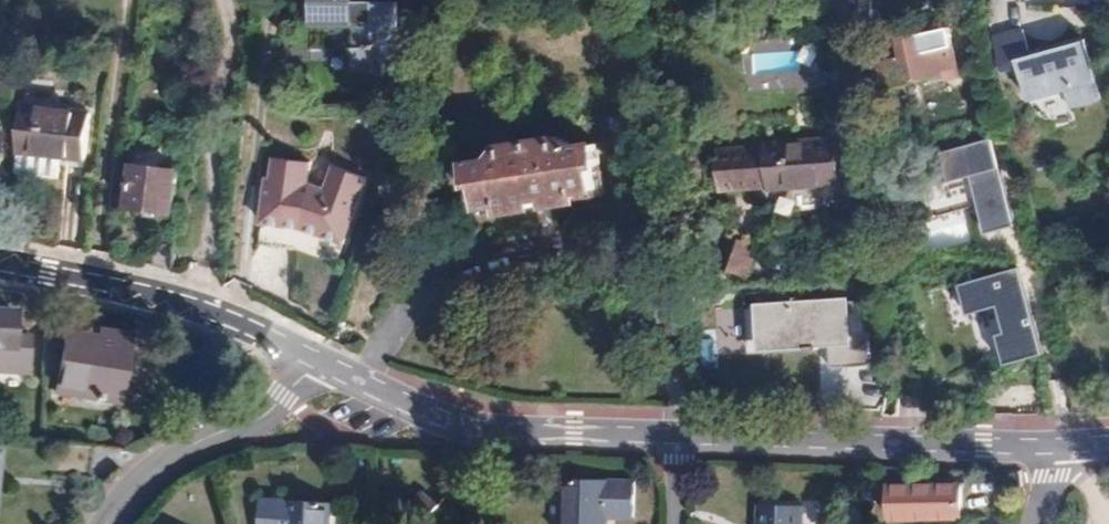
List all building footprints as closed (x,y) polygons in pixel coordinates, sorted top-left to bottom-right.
[(403,0),(384,0),(314,0),(314,23),(357,23),(376,23),(376,47),(356,47),(356,74),(405,73),(403,0)] [(356,47),(376,47),(376,23),(357,23),(356,47)] [(1019,60),(1031,100),(1067,89),(1072,109),(1102,100),(1082,39),(1051,48),(1033,53),(1026,29),(995,37),(1004,65),(1019,60)] [(917,81),(949,73),(945,59),(943,48),(921,54),(916,34),(901,38),(905,57),(878,64),(883,89),(917,81)] [(956,57),(945,59),(949,73),(959,71),(956,57)] [(67,156),(88,159),(94,112),(25,104),(19,150),(17,172),(65,177),(67,156)] [(599,143),(575,147),(563,136),(511,144),(508,132),(483,137),(482,134),(469,136),(477,184),(482,183),(486,204),(503,202),(505,211),(523,208),(537,205),(535,197),(549,195),(551,203),(583,198),(581,190),(599,187),(596,164),(603,163),(599,143)] [(838,138),(768,145),(769,148),(721,149),(724,188),(773,185),(773,188),(799,186),(842,183),(838,138)] [(995,139),(911,157),(920,218),(972,201),(979,231),(1018,224),(995,139)] [(177,150),(175,167),(186,168),(188,151),(177,150)] [(154,156),(136,154),(135,165),(153,167),(154,156)] [(263,223),(260,245),(290,248),(302,250),(338,262),(345,242),(368,176),(336,165),(327,189),(313,184),(308,184),(311,163),(275,158),(273,180),(268,180),(263,223)] [(150,207),(177,211),(182,170),(153,167),(135,165),(134,165),(129,204),(150,207)] [(707,261),(749,277),(761,246),(719,230),(707,261)] [(1023,266),(957,280),(965,318),(999,310),(1005,335),(999,336),(1005,366),(1044,357),(1023,266)] [(849,298),(746,304),(749,353),(828,348),(830,365),(868,362),(866,331),(851,332),(849,298)] [(28,375),(30,351),(13,351),(15,312),(0,311),(0,373),(28,375)] [(117,405),(130,336),(97,331),(96,338),(80,335),(63,332),(52,393),(117,405)] [(896,417),(916,421),(921,400),(901,395),(896,417)] [(608,517),(634,517),(635,480),(564,478),(563,523),(608,523),(608,517)] [(927,483),(889,484),(889,520),(963,519),(962,483),(927,483)] [(425,522),(441,504),(424,489),(407,507),(425,522)] [(262,498),(261,523),(332,523),(333,502),(262,498)] [(766,505),(765,523),(804,523),(804,507),(766,505)]
